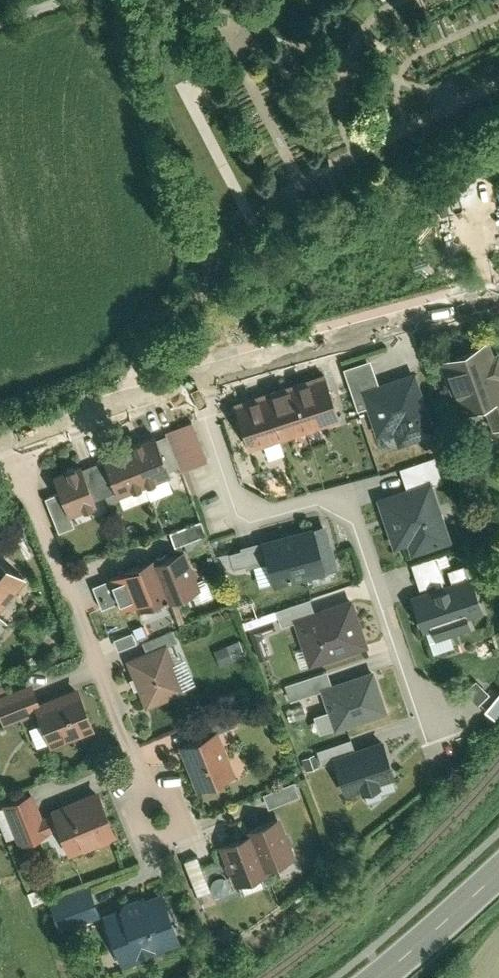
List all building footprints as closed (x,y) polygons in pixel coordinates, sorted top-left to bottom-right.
[(488,341),(436,360),(456,414),(481,404),(490,429),(498,425),(498,371),(488,341)] [(357,391),(375,385),(367,360),(340,368),(353,411),(362,408),(357,391)] [(247,448),(338,418),(323,372),(232,402),(247,448)] [(375,385),(357,391),(362,408),(371,437),(390,432),(393,443),(428,432),(410,374),(375,385)] [(207,463),(192,423),(167,432),(181,472),(207,463)] [(152,432),(99,453),(116,493),(168,472),(155,440),(152,432)] [(397,468),(405,491),(429,483),(438,480),(431,457),(397,468)] [(81,465),(52,476),(58,490),(69,518),(97,507),(81,465)] [(405,491),(374,500),(389,550),(405,545),(408,554),(447,542),(429,483),(405,491)] [(69,518),(58,490),(42,496),(56,531),(72,524),(69,518)] [(167,532),(172,546),(205,534),(199,520),(167,532)] [(323,525),(262,541),(275,586),(336,569),(323,525)] [(153,556),(117,570),(132,610),(162,599),(164,603),(199,589),(183,548),(154,559),(153,556)] [(434,556),(410,564),(417,588),(431,584),(434,592),(442,589),(440,582),(442,581),(434,556)] [(19,576),(0,561),(0,601),(19,576)] [(445,572),(450,587),(467,581),(462,566),(445,572)] [(434,592),(408,600),(418,632),(428,629),(431,638),(466,627),(463,617),(477,613),(467,581),(450,587),(442,589),(434,592)] [(295,623),(315,616),(310,601),(276,612),(281,628),(295,623)] [(315,616),(295,623),(310,668),(367,649),(352,604),(315,616)] [(117,651),(147,639),(141,624),(111,637),(117,651)] [(169,642),(128,659),(148,708),(190,691),(169,642)] [(225,644),(212,649),(219,666),(231,661),(225,644)] [(320,689),(331,685),(327,672),(285,686),(290,701),(321,691),(320,689)] [(331,685),(320,689),(321,691),(333,731),(386,714),(373,672),(331,685)] [(472,678),(463,690),(477,701),(486,689),(472,678)] [(36,713),(50,746),(93,729),(76,687),(39,702),(31,684),(0,696),(0,722),(2,727),(36,713)] [(498,707),(498,688),(497,686),(482,707),(493,715),(498,707)] [(191,723),(198,739),(217,731),(232,725),(225,709),(191,723)] [(198,739),(175,749),(193,791),(235,773),(217,731),(198,739)] [(332,762),(355,755),(350,740),(316,751),(320,765),(332,762)] [(355,755),(332,762),(342,795),(360,790),(362,795),(380,790),(379,784),(393,780),(383,746),(355,755)] [(291,782),(261,795),(267,808),(297,795),(291,782)] [(48,833),(58,857),(115,833),(95,787),(48,807),(50,812),(41,815),(48,833)] [(18,846),(48,833),(41,815),(30,791),(0,804),(18,846)] [(295,855),(279,815),(244,829),(246,833),(215,846),(231,885),(267,870),(265,867),(295,855)] [(223,908),(209,877),(195,883),(209,915),(223,908)] [(31,905),(46,899),(48,898),(41,881),(24,887),(31,905)] [(58,929),(98,913),(86,883),(48,898),(46,899),(58,929)] [(101,912),(120,964),(179,942),(159,890),(141,897),(139,892),(116,901),(118,905),(101,912)]
